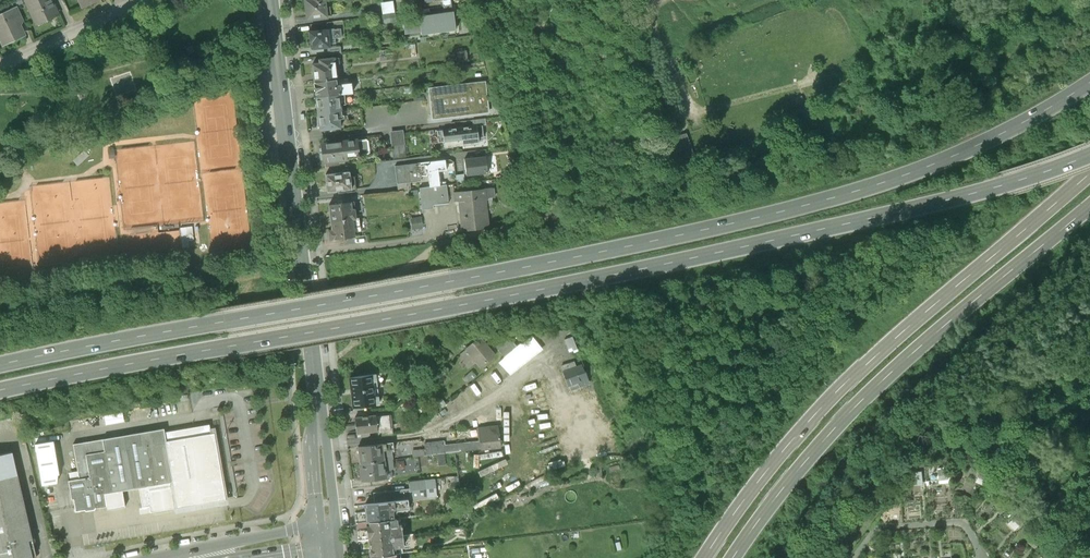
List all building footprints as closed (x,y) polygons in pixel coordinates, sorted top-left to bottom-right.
[(31,3),(28,4),(36,21),(46,16),(47,19),(57,15),(50,0),(29,0),(31,3)] [(81,8),(99,0),(77,0),(81,8)] [(307,19),(328,17),(326,0),(305,0),(307,19)] [(441,7),(442,14),(453,12),(452,5),(441,7)] [(0,16),(0,35),(4,44),(24,35),(17,21),(23,18),(17,6),(11,9),(12,11),(0,16)] [(419,22),(402,25),(404,35),(420,32),(421,35),(455,30),(453,12),(442,14),(419,17),(419,22)] [(396,13),(380,16),(381,23),(397,21),(396,13)] [(330,47),(328,29),(309,31),(310,41),(312,41),(313,49),(330,47)] [(340,30),(332,31),(332,39),(341,38),(340,30)] [(312,64),(314,82),(335,80),(337,79),(335,65),(339,64),(338,58),(319,60),(320,63),(312,64)] [(314,82),(316,97),(344,94),(353,92),(351,84),(336,85),(335,80),(314,82)] [(484,83),(430,90),(434,118),(488,112),(484,83)] [(344,94),(316,97),(318,113),(340,110),(340,105),(345,104),(344,94)] [(318,113),(321,130),(340,128),(339,119),(345,119),(343,110),(340,110),(318,113)] [(460,129),(462,145),(479,143),(478,139),(484,138),(482,126),(460,129)] [(460,129),(437,131),(439,143),(444,142),(445,147),(462,145),(460,129)] [(403,130),(390,132),(393,159),(406,157),(403,130)] [(357,140),(322,145),(324,162),(325,162),(340,160),(347,159),(347,158),(359,157),(357,140)] [(486,157),(465,159),(466,176),(488,174),(486,157)] [(340,160),(325,162),(326,169),(341,167),(340,160)] [(417,164),(395,166),(397,183),(420,181),(420,176),(429,175),(430,187),(442,185),(440,171),(446,170),(445,160),(419,163),(420,168),(417,168),(417,164)] [(349,172),(325,175),(327,192),(356,189),(355,176),(350,177),(349,172)] [(430,187),(420,188),(422,210),(434,209),(433,206),(448,204),(446,185),(442,185),(430,187)] [(468,191),(454,192),(455,202),(459,202),(462,231),(489,228),(485,198),(494,198),(493,188),(468,191)] [(351,203),(329,206),(331,221),(355,218),(354,210),(351,210),(351,203)] [(410,233),(422,232),(421,216),(409,217),(410,233)] [(355,218),(331,221),(332,230),(328,231),(330,241),(355,238),(354,228),(360,227),(359,218),(355,218)] [(190,245),(190,239),(194,238),(192,225),(180,226),(182,246),(190,245)] [(499,360),(509,372),(539,347),(530,336),(515,348),(506,338),(496,347),(504,356),(499,360)] [(467,348),(481,366),(494,356),(480,338),(467,348)] [(573,338),(566,340),(569,349),(572,348),(573,350),(576,348),(573,338)] [(574,361),(562,365),(570,388),(587,382),(581,365),(576,367),(574,361)] [(373,375),(351,378),(354,405),(375,403),(375,397),(372,397),(370,383),(374,383),(373,375)] [(388,417),(356,420),(357,432),(377,430),(389,429),(388,417)] [(211,433),(209,424),(74,444),(80,480),(69,482),(72,499),(74,499),(77,512),(85,510),(86,511),(95,510),(96,508),(106,506),(107,510),(125,507),(122,491),(139,488),(142,507),(142,508),(139,508),(140,514),(226,499),(214,433),(211,433)] [(444,447),(445,454),(500,447),(498,426),(480,428),(481,442),(444,447)] [(53,442),(35,445),(42,486),(57,483),(58,475),(59,474),(53,442)] [(393,442),(358,446),(360,464),(384,461),(383,451),(392,450),(394,450),(393,442)] [(426,448),(427,456),(445,454),(444,447),(443,442),(425,444),(426,448)] [(426,448),(411,450),(412,458),(427,456),(426,448)] [(392,450),(383,451),(384,461),(393,460),(392,450)] [(32,538),(12,452),(0,455),(0,546),(32,538)] [(445,454),(427,456),(428,467),(446,465),(445,454)] [(393,460),(384,461),(385,469),(394,468),(393,460)] [(404,460),(396,461),(397,469),(405,468),(404,460)] [(384,461),(360,464),(362,481),(386,478),(385,469),(384,461)] [(374,493),(375,504),(408,500),(427,498),(425,480),(409,482),(410,489),(374,493)] [(375,504),(365,505),(367,522),(395,519),(394,514),(399,510),(409,509),(408,500),(375,504)] [(526,507),(518,508),(520,521),(528,520),(526,507)] [(395,519),(367,522),(369,540),(404,536),(402,524),(398,525),(397,519),(395,519)] [(404,536),(369,540),(372,556),(394,554),(393,548),(405,547),(404,536)] [(32,538),(0,546),(0,557),(34,557),(36,553),(33,542),(34,541),(35,541),(34,538),(32,538)]
